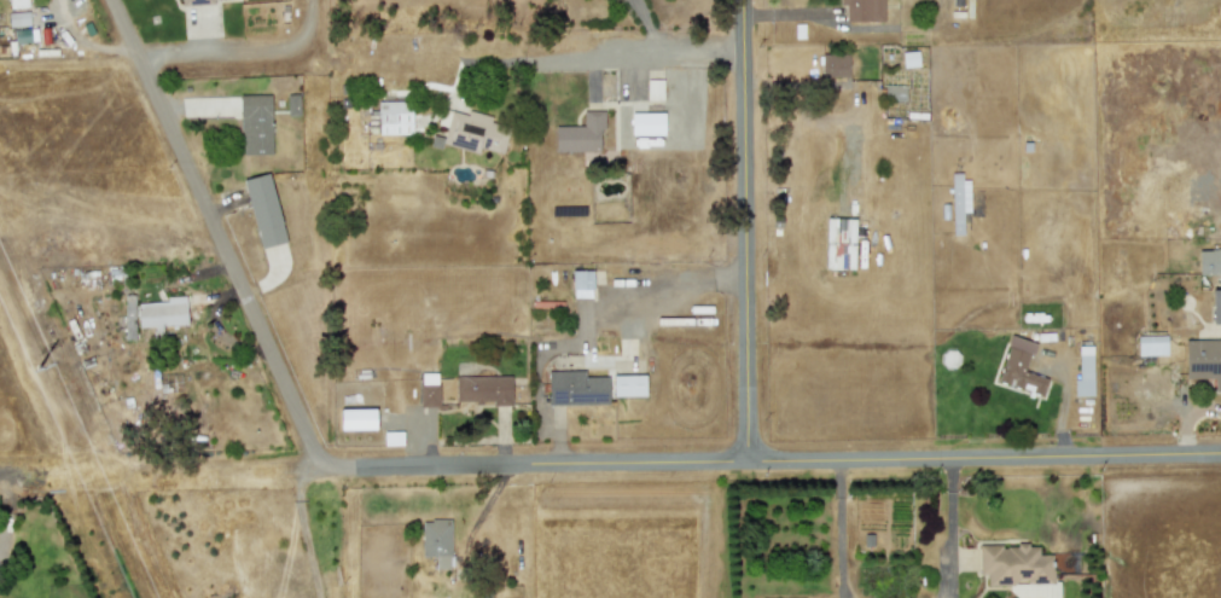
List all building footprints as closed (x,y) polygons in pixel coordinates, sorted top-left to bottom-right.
[(26,0),(7,0),(7,8),(27,7),(26,0)] [(839,6),(845,6),(845,21),(882,22),(883,0),(839,0),(839,6)] [(29,25),(28,11),(7,12),(8,27),(29,25)] [(848,76),(848,53),(820,53),(821,77),(848,76)] [(618,81),(618,99),(662,98),(661,81),(618,81)] [(240,155),(271,155),(269,94),(239,95),(240,155)] [(502,155),(510,123),(466,112),(465,115),(441,109),(436,124),(446,127),(443,138),(431,134),(429,146),(441,149),(442,144),(478,153),(479,149),(502,155)] [(554,127),(554,152),(601,151),(600,110),(582,111),(582,126),(554,127)] [(242,180),(260,249),(285,242),(267,173),(242,180)] [(961,234),(961,213),(969,211),(969,176),(950,176),(952,234),(961,234)] [(853,269),(855,219),(825,217),(824,268),(853,269)] [(1197,249),(1198,274),(1220,273),(1220,248),(1197,249)] [(591,271),(571,271),(571,298),(592,297),(591,271)] [(1210,325),(1220,324),(1220,289),(1210,289),(1210,325)] [(124,339),(134,339),(134,295),(124,295),(124,339)] [(138,327),(153,327),(186,326),(185,296),(165,297),(167,302),(136,303),(138,327)] [(1165,335),(1136,336),(1136,355),(1165,355),(1165,335)] [(1047,378),(1024,372),(1033,342),(1010,336),(996,383),(1042,395),(1047,378)] [(1184,378),(1213,378),(1213,391),(1220,391),(1220,339),(1184,339),(1184,378)] [(1076,347),(1077,379),(1072,379),(1074,396),(1092,396),(1091,346),(1076,347)] [(582,377),(582,371),(546,371),(547,406),(607,403),(606,376),(582,377)] [(437,406),(437,373),(419,373),(419,406),(437,406)] [(612,375),(612,396),(644,396),(644,375),(612,375)] [(454,403),(510,403),(510,376),(454,376),(454,403)] [(383,446),(401,445),(401,431),(383,432),(383,446)] [(450,519),(420,519),(421,557),(435,557),(435,570),(452,569),(450,519)] [(978,575),(985,575),(985,586),(1011,586),(1011,597),(1058,597),(1058,582),(1052,582),(1051,556),(1030,556),(1030,545),(977,546),(978,575)]
